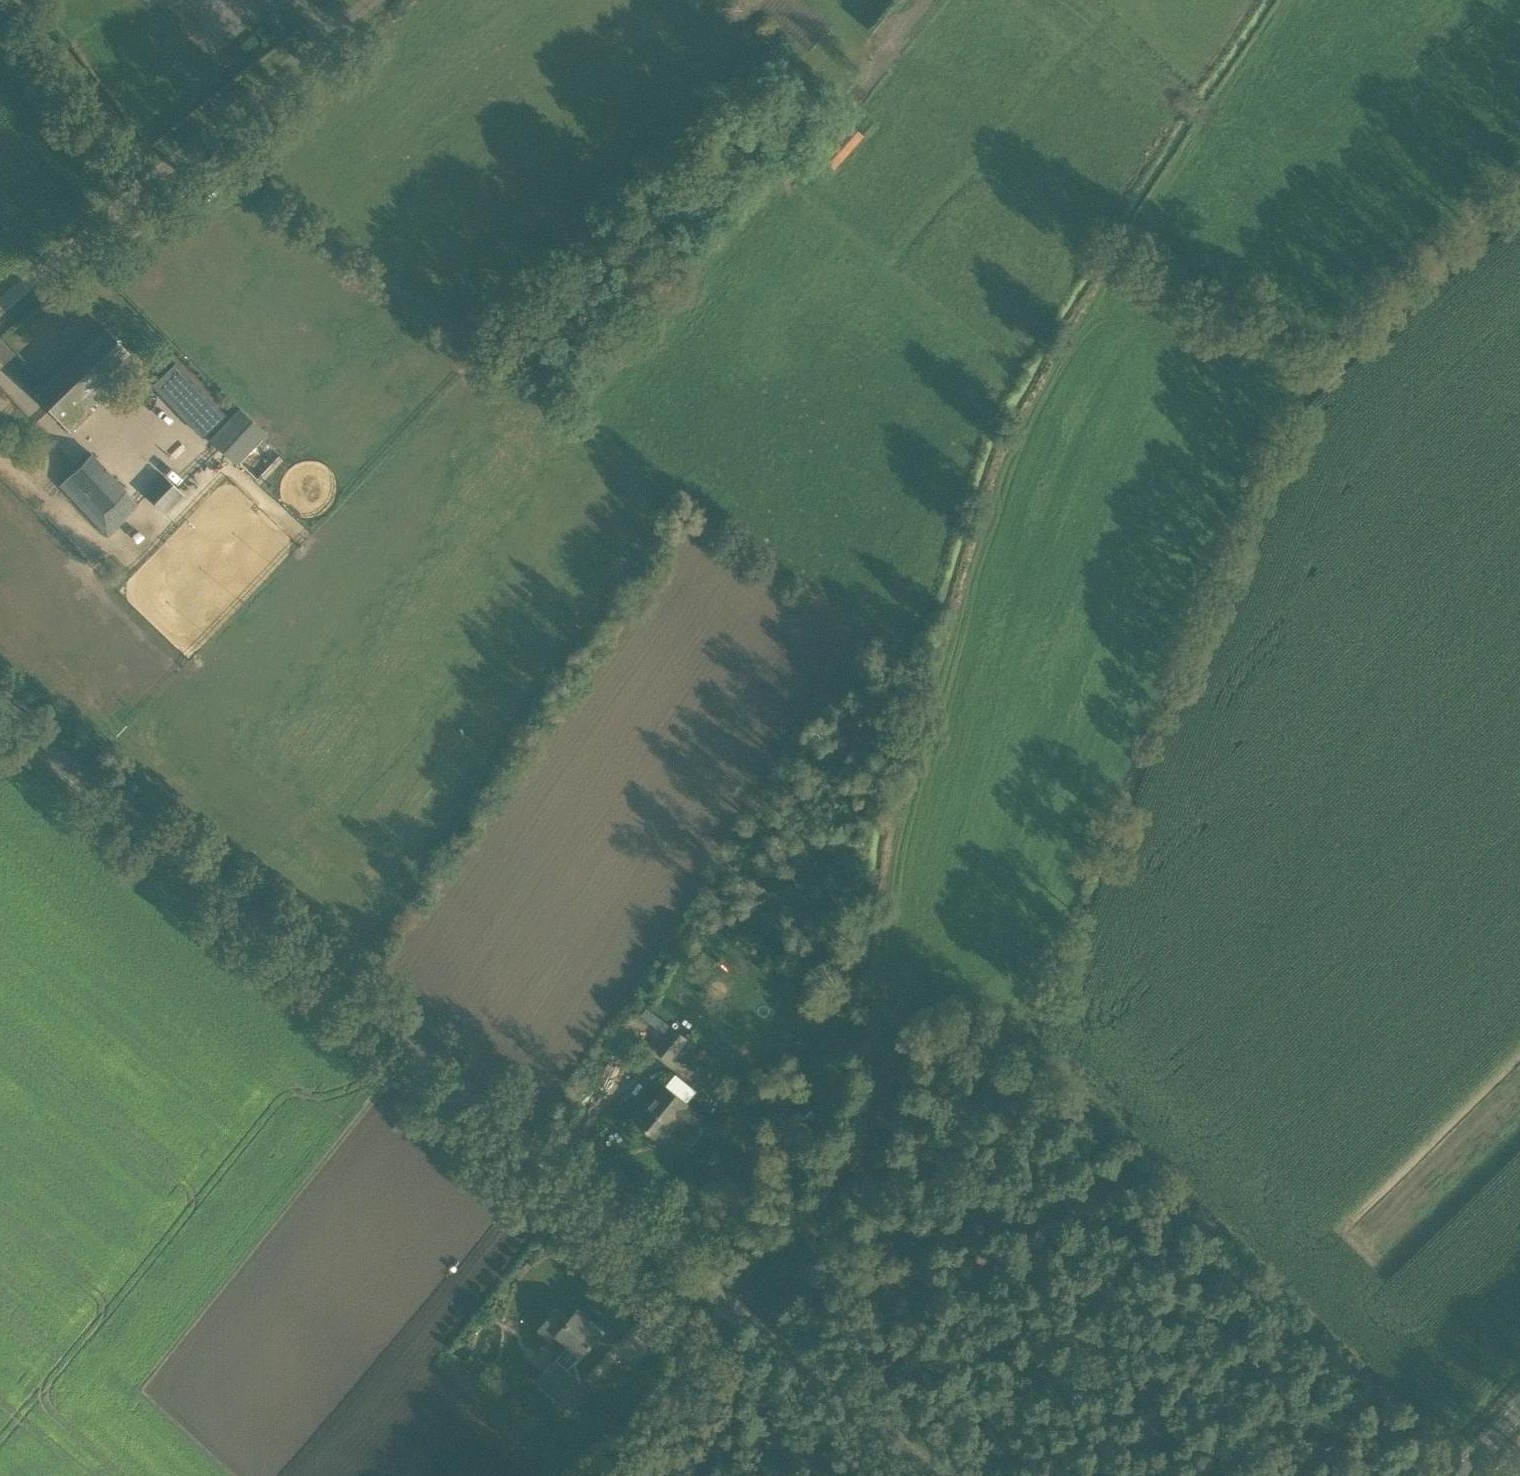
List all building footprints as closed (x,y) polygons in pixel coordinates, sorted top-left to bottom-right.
[(125,348),(106,327),(35,395),(67,429),(116,382),(104,368),(125,348)] [(175,349),(147,376),(170,401),(198,374),(175,349)] [(266,430),(239,406),(210,439),(237,463),(266,430)] [(58,485),(106,537),(138,504),(92,452),(58,485)] [(184,494),(164,475),(145,495),(165,513),(184,494)] [(674,1026),(655,1049),(669,1061),(689,1039),(674,1026)] [(666,1084),(637,1121),(658,1138),(670,1123),(668,1122),(672,1117),(696,1136),(710,1119),(666,1084)] [(541,1328),(538,1331),(551,1343),(549,1345),(560,1355),(557,1359),(556,1358),(536,1380),(572,1413),(592,1390),(568,1369),(593,1342),(592,1340),(597,1334),(599,1336),(602,1332),(578,1311),(568,1321),(556,1310),(541,1328)] [(584,1375),(597,1388),(641,1343),(628,1330),(584,1375)] [(545,1343),(532,1361),(543,1369),(555,1351),(545,1343)]
